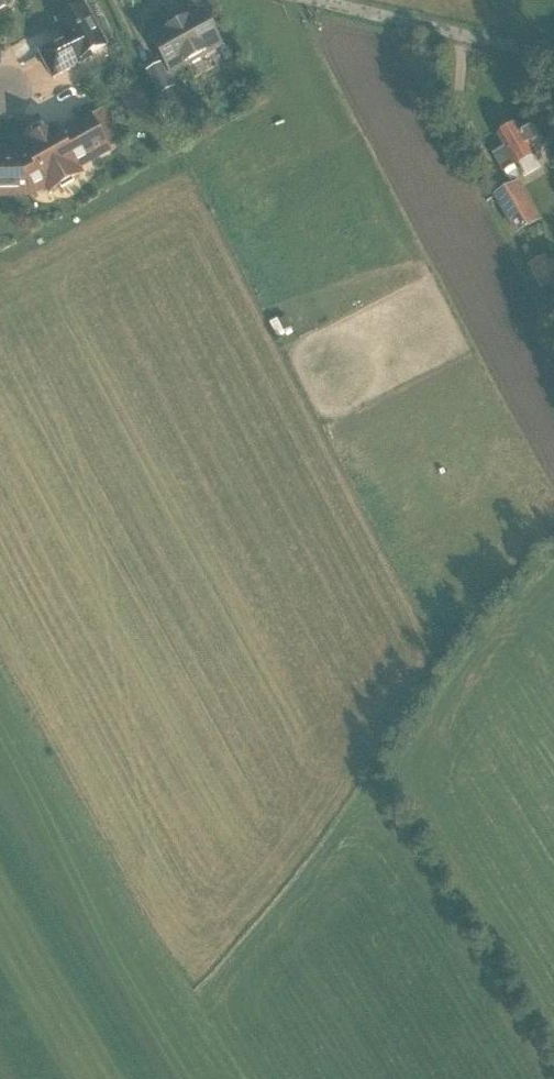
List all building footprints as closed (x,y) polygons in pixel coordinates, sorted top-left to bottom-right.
[(70,7),(68,11),(69,16),(57,22),(67,40),(40,54),(53,79),(82,63),(80,60),(107,45),(86,6),(82,8),(79,5),(74,5),(70,7)] [(151,39),(172,77),(225,47),(203,8),(183,19),(181,14),(167,22),(170,28),(151,39)] [(36,39),(14,50),(20,61),(42,49),(36,39)] [(147,71),(160,95),(175,87),(162,63),(147,71)] [(120,96),(130,116),(151,105),(140,86),(120,96)] [(59,136),(54,128),(40,137),(66,183),(80,175),(76,167),(109,149),(91,118),(59,136)] [(515,166),(531,157),(527,148),(540,141),(530,124),(517,132),(514,127),(496,137),(504,150),(492,157),(505,178),(518,171),(515,166)] [(26,145),(30,152),(20,158),(0,158),(0,194),(30,193),(47,183),(52,191),(66,183),(40,137),(26,145)] [(493,196),(515,235),(541,220),(519,181),(493,196)] [(541,287),(553,280),(553,261),(553,260),(549,262),(545,255),(528,265),(541,287)]
